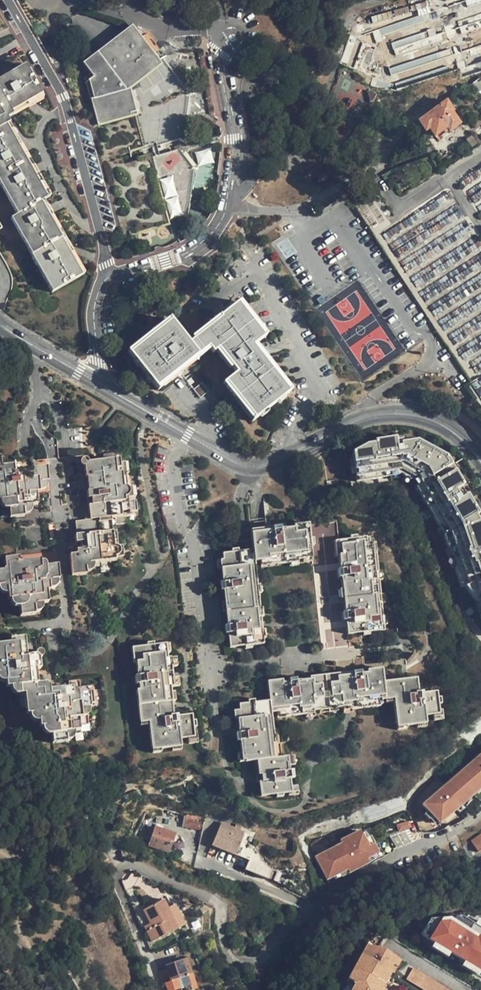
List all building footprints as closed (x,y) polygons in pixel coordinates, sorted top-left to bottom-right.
[(137,26),(101,52),(103,54),(112,48),(116,45),(132,33),(138,41),(139,42),(145,38),(137,26)] [(90,81),(110,158),(113,157),(116,157),(119,156),(123,155),(125,154),(131,153),(131,148),(138,145),(143,144),(127,92),(133,88),(142,81),(150,76),(159,69),(163,65),(156,55),(151,46),(145,38),(139,42),(138,41),(132,33),(116,45),(112,48),(103,54),(101,52),(86,63),(95,76),(93,79),(90,81)] [(151,33),(145,38),(151,46),(156,55),(163,50),(151,33)] [(133,88),(127,92),(143,144),(143,149),(180,139),(182,129),(183,117),(186,100),(167,71),(163,65),(159,69),(150,76),(142,81),(133,88)] [(18,215),(12,219),(54,291),(83,275),(42,204),(41,202),(47,198),(6,125),(10,123),(8,118),(14,114),(13,111),(42,94),(26,66),(0,80),(0,182),(18,215)] [(454,111),(447,101),(419,121),(426,131),(430,129),(436,136),(444,130),(447,128),(449,130),(450,131),(461,124),(452,112),(454,111)] [(176,151),(150,158),(167,222),(185,217),(193,172),(176,151)] [(125,164),(123,155),(119,156),(116,157),(113,157),(110,158),(130,232),(167,222),(150,158),(125,164)] [(256,418),(270,407),(289,392),(252,346),(264,337),(238,304),(221,317),(222,319),(189,344),(171,322),(131,353),(158,387),(209,346),(214,352),(218,348),(237,373),(227,382),(256,418)] [(201,398),(205,394),(209,391),(203,383),(195,389),(201,398)] [(480,512),(468,490),(461,493),(455,484),(463,479),(446,449),(418,433),(401,436),(399,431),(375,435),(367,438),(353,447),(358,475),(401,472),(416,479),(443,529),(463,582),(480,607),(480,513),(480,512)] [(9,499),(11,516),(25,514),(24,504),(38,502),(36,491),(40,491),(39,481),(49,480),(47,467),(36,468),(37,471),(31,471),(30,461),(2,464),(0,456),(0,500),(9,499)] [(116,560),(112,517),(131,515),(127,472),(117,473),(116,469),(120,468),(119,458),(85,462),(86,476),(88,476),(90,490),(88,490),(89,498),(92,497),(92,504),(89,505),(89,512),(90,519),(76,521),(78,536),(76,536),(77,543),(81,542),(82,549),(78,549),(78,554),(71,555),(73,575),(87,574),(85,563),(116,560)] [(326,540),(340,537),(336,520),(322,523),(326,540)] [(285,529),(286,531),(286,534),(281,535),(281,532),(280,527),(250,530),(251,533),(251,539),(253,560),(259,560),(268,559),(268,563),(288,561),(288,559),(296,558),(302,558),(302,556),(311,554),(310,545),(313,544),(313,538),(309,539),(308,524),(293,525),(294,529),(285,529)] [(382,594),(380,580),(379,580),(378,571),(379,571),(377,553),(376,553),(374,542),(372,542),(371,536),(334,540),(336,555),(338,554),(340,565),(342,564),(343,569),(340,569),(338,569),(338,577),(343,577),(344,579),(341,579),(342,588),(344,588),(345,592),(346,597),(381,594),(382,594)] [(258,607),(256,591),(254,591),(253,583),(255,582),(253,560),(251,539),(236,540),(236,548),(229,549),(229,552),(221,553),(221,558),(222,567),(219,567),(220,577),(222,577),(226,577),(227,581),(222,581),(217,582),(218,589),(223,588),(223,591),(222,592),(223,601),(224,601),(225,610),(227,610),(256,607),(258,607)] [(32,614),(35,614),(34,603),(48,602),(47,590),(50,590),(49,580),(59,579),(57,565),(41,567),(40,560),(19,562),(18,558),(5,559),(6,571),(0,571),(0,585),(7,584),(9,599),(20,598),(22,615),(32,614)] [(383,615),(384,615),(383,610),(383,603),(381,603),(381,594),(346,597),(344,598),(345,609),(347,609),(348,611),(343,612),(343,620),(346,619),(348,619),(349,624),(347,625),(348,634),(386,629),(385,624),(384,624),(383,615)] [(225,610),(224,610),(223,610),(225,621),(226,621),(227,624),(222,624),(223,632),(226,632),(227,646),(243,645),(243,648),(250,648),(250,644),(262,643),(261,637),(258,637),(258,628),(260,627),(259,615),(257,615),(256,607),(227,610),(225,610)] [(20,685),(36,684),(35,670),(40,670),(38,660),(36,655),(26,656),(24,638),(9,639),(10,643),(0,644),(0,673),(4,673),(5,686),(20,685)] [(167,692),(166,686),(165,678),(167,677),(168,677),(167,667),(164,666),(163,658),(163,653),(160,653),(159,643),(150,644),(150,641),(144,642),(144,645),(129,646),(131,660),(133,660),(134,670),(136,670),(137,675),(133,675),(133,682),(137,682),(138,685),(136,685),(136,690),(134,690),(135,704),(165,701),(164,693),(166,692),(167,692)] [(172,657),(163,658),(164,666),(167,667),(173,666),(172,657)] [(241,733),(237,734),(238,740),(239,742),(242,742),(244,761),(258,760),(259,771),(260,774),(262,774),(263,781),(261,782),(262,794),(263,795),(277,794),(278,796),(284,796),(284,793),(292,792),(291,778),(294,777),(293,770),(290,770),(288,757),(277,758),(272,712),(279,710),(280,716),(281,716),(298,714),(299,712),(313,711),(313,708),(337,705),(338,708),(351,706),(352,709),(372,706),(371,701),(385,699),(385,698),(395,696),(398,720),(407,720),(408,722),(418,721),(418,718),(426,717),(426,713),(427,712),(440,710),(439,704),(442,703),(441,697),(438,697),(437,692),(436,692),(424,693),(423,692),(419,692),(417,678),(384,682),(383,671),(382,669),(355,672),(355,675),(340,676),(339,674),(313,677),(313,679),(298,681),(298,678),(292,679),(291,680),(291,682),(284,683),(283,680),(269,682),(269,684),(271,698),(271,701),(256,703),(255,700),(249,701),(250,704),(241,705),(242,718),(239,718),(241,733)] [(174,677),(168,677),(167,677),(165,678),(166,686),(175,686),(174,677)] [(43,684),(36,684),(20,685),(21,694),(23,694),(25,711),(26,714),(35,713),(37,726),(48,726),(51,744),(64,743),(65,741),(65,733),(76,732),(78,730),(78,727),(88,725),(87,714),(86,704),(93,703),(94,702),(92,687),(78,688),(77,681),(68,681),(68,689),(48,691),(48,688),(44,688),(43,684)] [(177,740),(185,739),(191,738),(190,733),(189,728),(193,727),(193,721),(189,721),(188,714),(173,716),(172,714),(169,714),(167,701),(165,701),(135,704),(137,717),(146,717),(147,723),(149,746),(158,745),(159,748),(168,747),(168,744),(178,743),(177,740)] [(194,733),(190,733),(191,738),(185,739),(186,745),(195,744),(194,733)] [(430,801),(435,808),(437,806),(441,811),(439,812),(445,818),(446,820),(469,801),(478,793),(480,790),(480,757),(430,801)] [(469,801),(473,805),(480,797),(478,793),(469,801)] [(442,821),(445,818),(439,812),(441,811),(437,806),(435,808),(433,810),(442,821)] [(188,827),(203,830),(206,817),(190,814),(188,827)] [(413,816),(403,821),(405,826),(416,821),(413,816)] [(213,843),(237,852),(245,829),(221,821),(213,843)] [(151,846),(165,851),(169,852),(176,833),(157,827),(151,846)] [(349,841),(323,855),(335,877),(341,874),(348,870),(347,868),(354,864),(360,861),(363,867),(376,859),(374,856),(386,849),(384,846),(381,840),(376,843),(369,830),(367,827),(348,838),(349,841)] [(372,828),(369,830),(376,843),(381,840),(377,833),(375,834),(372,828)] [(386,849),(374,856),(376,859),(390,852),(386,845),(384,846),(386,849)] [(354,864),(347,868),(348,870),(341,874),(343,877),(356,870),(354,864)] [(147,915),(155,929),(157,933),(155,934),(151,936),(157,947),(189,930),(178,908),(172,912),(168,904),(147,915)] [(442,915),(428,941),(480,969),(480,936),(442,915)] [(473,923),(470,931),(480,936),(480,926),(473,923)] [(368,943),(366,948),(375,954),(377,954),(379,950),(368,943)] [(379,987),(384,978),(389,971),(387,970),(390,965),(392,965),(396,959),(391,956),(390,953),(381,948),(381,950),(379,950),(377,954),(375,954),(366,948),(348,976),(347,979),(354,984),(350,989),(381,989),(379,987)] [(401,962),(396,959),(392,965),(396,968),(401,962)] [(179,969),(181,973),(172,975),(171,976),(174,988),(169,989),(192,989),(190,982),(193,980),(189,966),(179,969)] [(413,968),(405,980),(422,989),(447,989),(413,968)] [(384,978),(379,987),(381,989),(387,989),(391,982),(384,978)]
